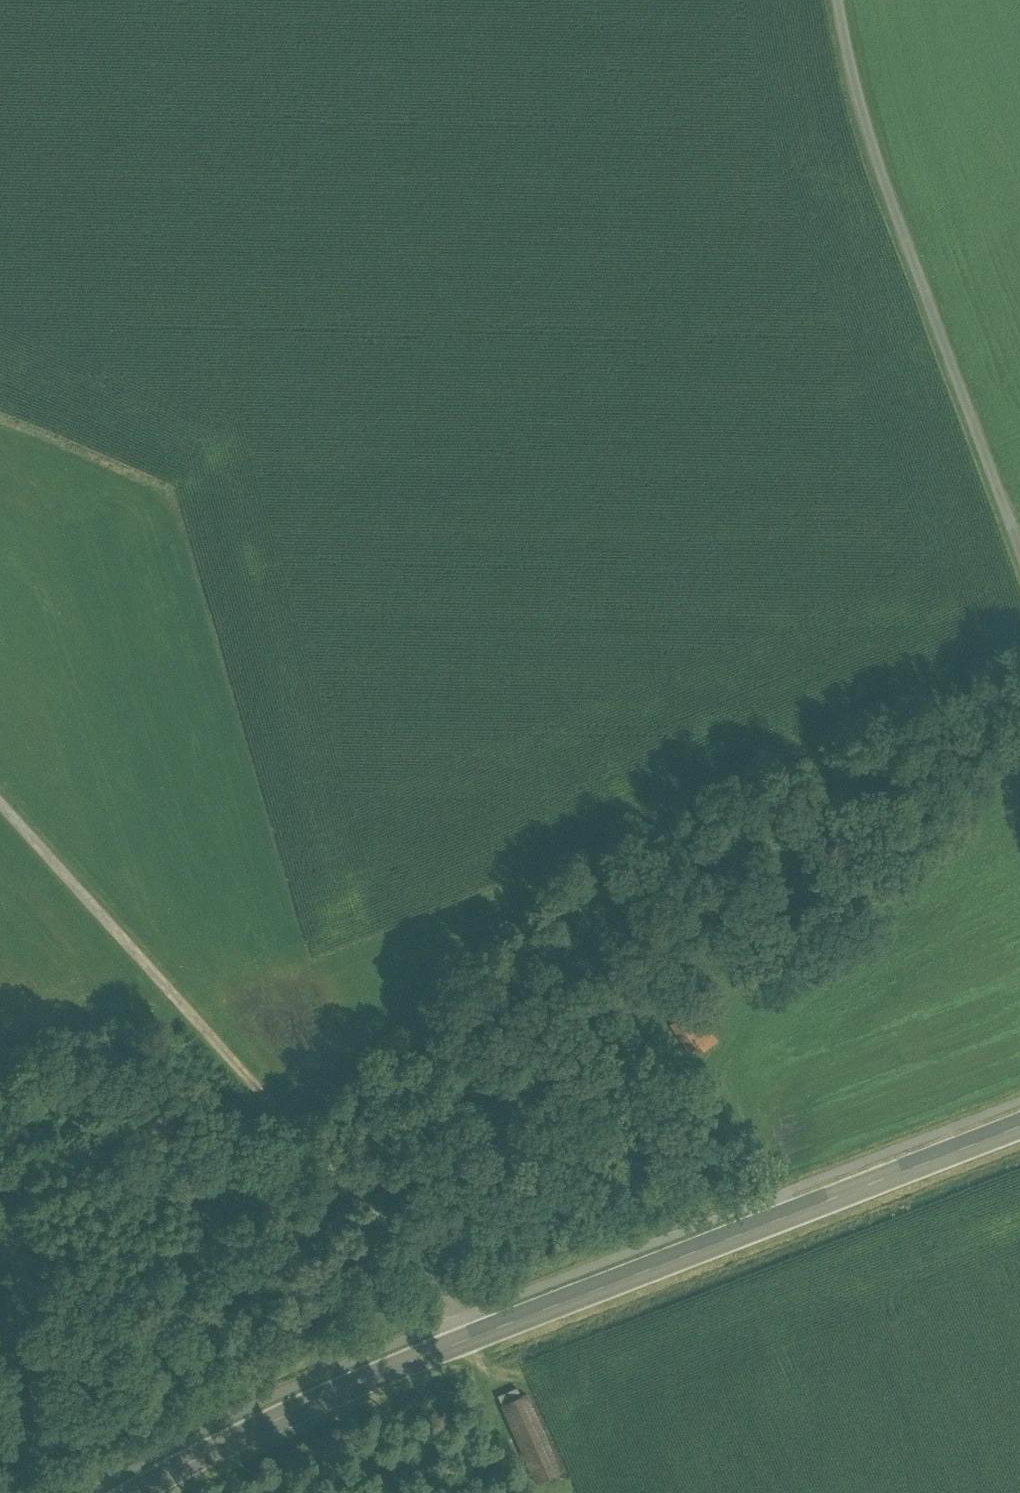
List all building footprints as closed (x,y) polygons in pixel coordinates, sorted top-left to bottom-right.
[(715,1042),(694,1009),(670,1024),(690,1052),(696,1048),(700,1053),(715,1042)] [(501,1405),(537,1483),(561,1473),(524,1395),(521,1397),(517,1388),(503,1395),(506,1403),(501,1405)]
